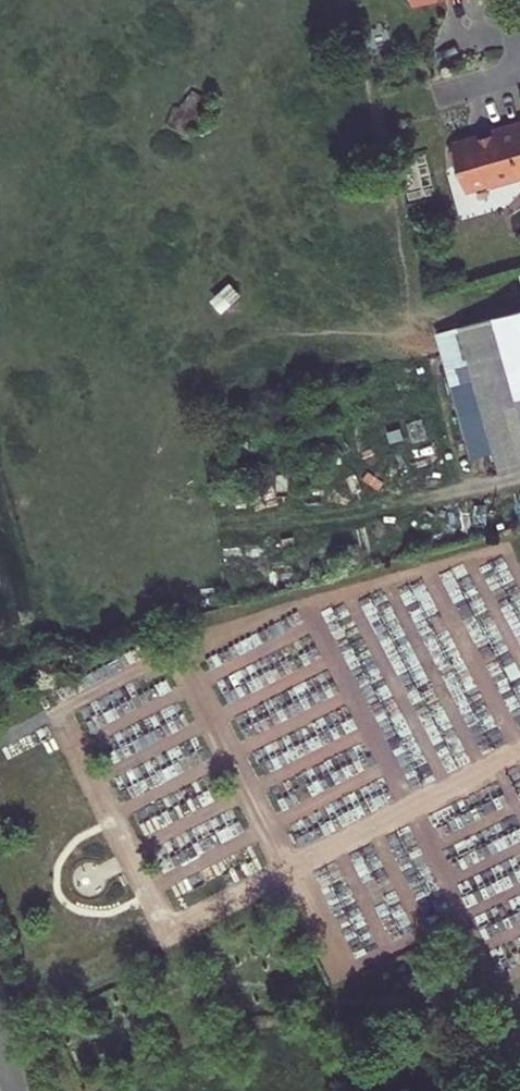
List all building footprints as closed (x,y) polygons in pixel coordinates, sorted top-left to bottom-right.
[(494,124),(496,129),(456,137),(453,142),(456,156),(461,159),(467,183),(491,177),(492,175),(500,179),(519,174),(519,118),(494,124)] [(519,466),(519,308),(461,325),(503,471),(519,466)]
